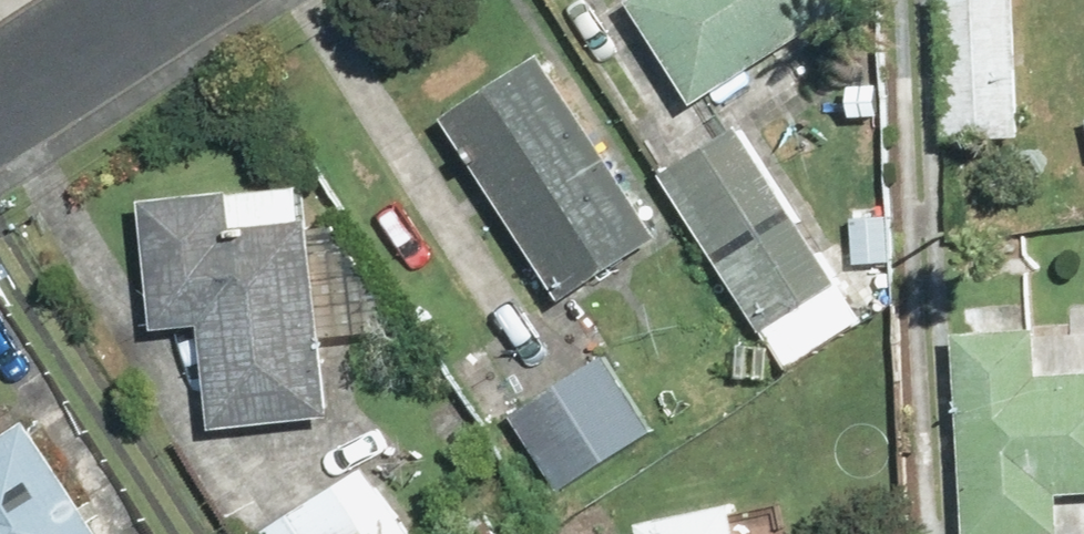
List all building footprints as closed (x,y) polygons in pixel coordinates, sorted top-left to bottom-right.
[(641,1),(703,96),(851,0),(643,0),(641,1)] [(954,131),(1035,129),(1031,0),(951,0),(954,131)] [(558,50),(454,116),(576,307),(680,241),(558,50)] [(761,127),(677,180),(761,311),(844,258),(761,127)] [(218,433),(337,421),(315,190),(151,206),(163,327),(207,323),(218,433)] [(966,326),(978,533),(1068,533),(1066,492),(1083,490),(1083,379),(1048,381),(1044,322),(966,326)] [(617,352),(514,415),(564,499),(668,436),(617,352)] [(44,421),(0,447),(0,533),(111,533),(44,421)] [(275,533),(411,533),(371,472),(275,533)] [(776,497),(645,527),(646,533),(784,533),(776,497)]
